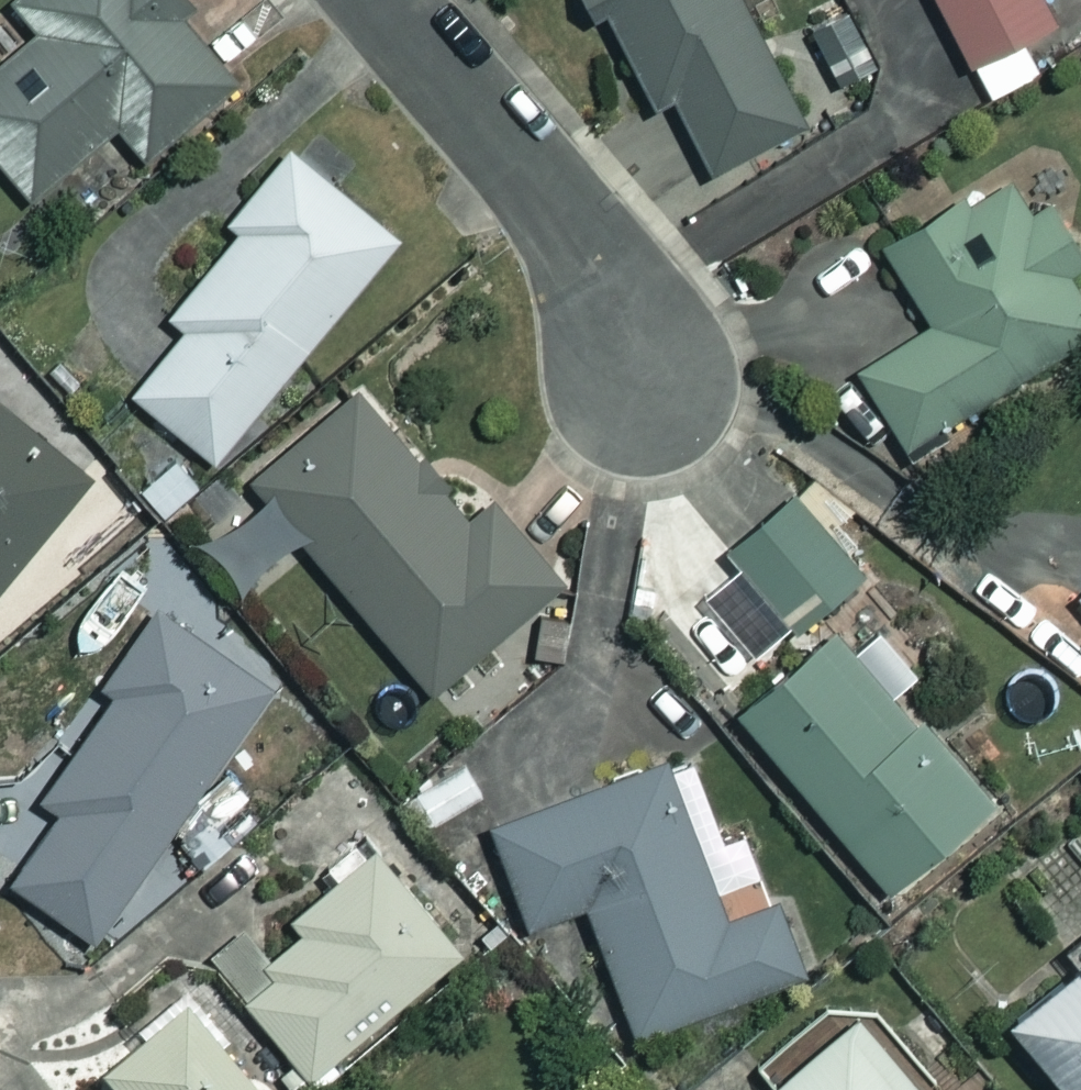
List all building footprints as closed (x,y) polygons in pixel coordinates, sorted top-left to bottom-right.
[(10,3),(34,32),(0,61),(0,157),(31,193),(111,124),(141,158),(235,78),(169,0),(13,0),(10,3)] [(606,22),(650,107),(667,98),(705,173),(798,125),(734,0),(570,0),(586,32),(606,22)] [(977,102),(1039,72),(1020,34),(1051,19),(1041,0),(927,0),(977,102)] [(866,60),(844,17),(779,51),(800,94),(866,60)] [(402,235),(307,149),(170,302),(188,319),(130,383),(207,452),(402,235)] [(1015,181),(964,212),(952,194),(872,242),(924,328),(856,369),(901,444),(1080,336),(1080,292),(1015,181)] [(465,518),(361,388),(247,479),(256,490),(205,531),(238,573),(296,527),(426,689),(560,582),(492,496),(465,518)] [(0,410),(0,583),(86,483),(0,410)] [(148,446),(123,481),(165,512),(190,477),(148,446)] [(865,574),(795,489),(727,546),(802,637),(729,697),(888,887),(990,802),(826,606),(865,574)] [(1071,597),(1080,610),(1080,589),(1071,597)] [(92,932),(271,683),(158,602),(98,685),(113,696),(44,792),(63,806),(13,876),(92,932)] [(727,911),(661,752),(486,824),(528,926),(585,902),(640,1033),(805,964),(775,890),(727,911)] [(483,787),(462,754),(399,793),(420,826),(483,787)] [(301,927),(273,950),(243,922),(209,950),(308,1071),(461,947),(378,844),(291,915),(301,927)] [(1007,1012),(1071,1089),(1080,1089),(1080,951),(1007,1012)] [(99,1089),(250,1089),(221,1055),(244,1036),(186,965),(127,1013),(145,1035),(93,1078),(101,1088),(99,1089)] [(850,1011),(762,1089),(921,1089),(850,1011)]
